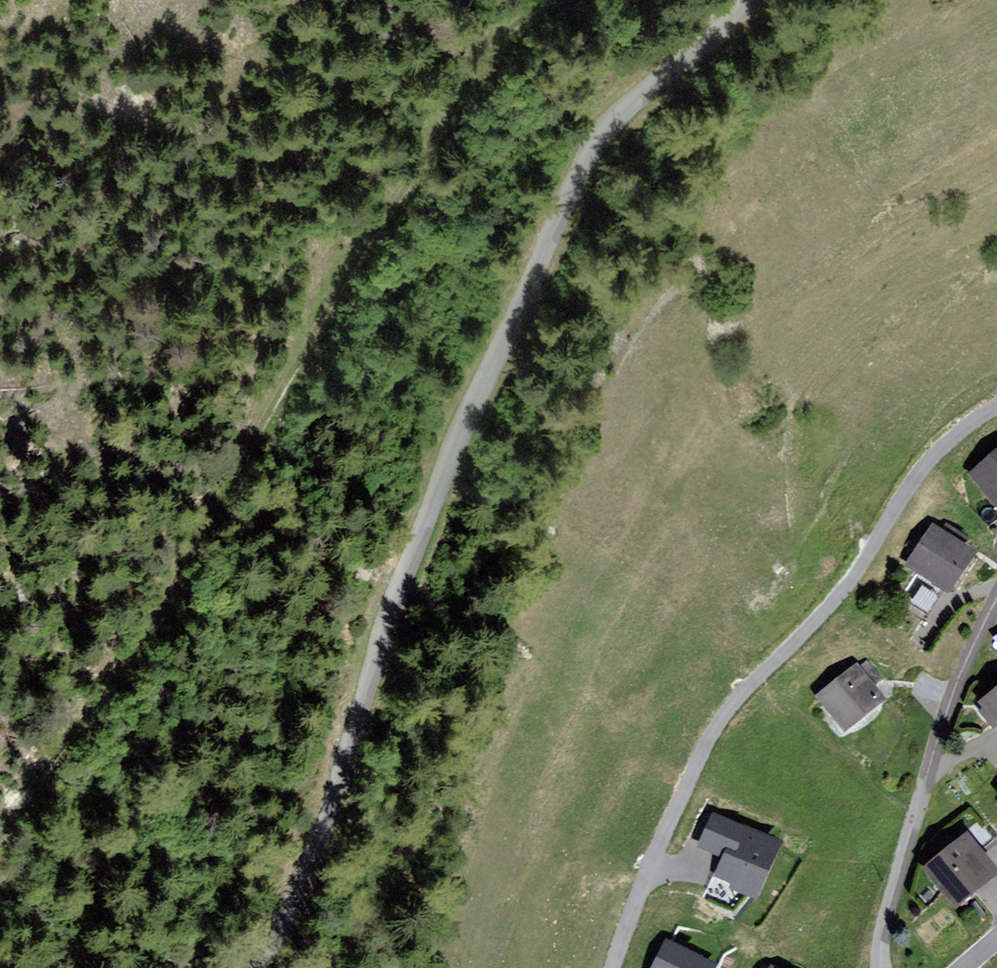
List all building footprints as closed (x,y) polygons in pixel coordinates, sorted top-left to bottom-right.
[(970,478),(996,509),(996,454),(970,478)] [(941,531),(933,526),(906,567),(953,597),(980,555),(964,545),(968,539),(945,525),(941,531)] [(864,659),(817,697),(846,734),(887,702),(876,687),(882,682),(864,659)] [(976,706),(995,731),(996,729),(996,691),(976,706)] [(964,828),(983,851),(996,840),(977,817),(964,828)] [(737,882),(735,886),(753,895),(767,865),(761,862),(770,842),(717,818),(704,845),(728,856),(720,874),(737,882)] [(923,871),(955,912),(996,879),(996,871),(969,836),(923,871)] [(710,967),(668,946),(657,967),(710,967)]
